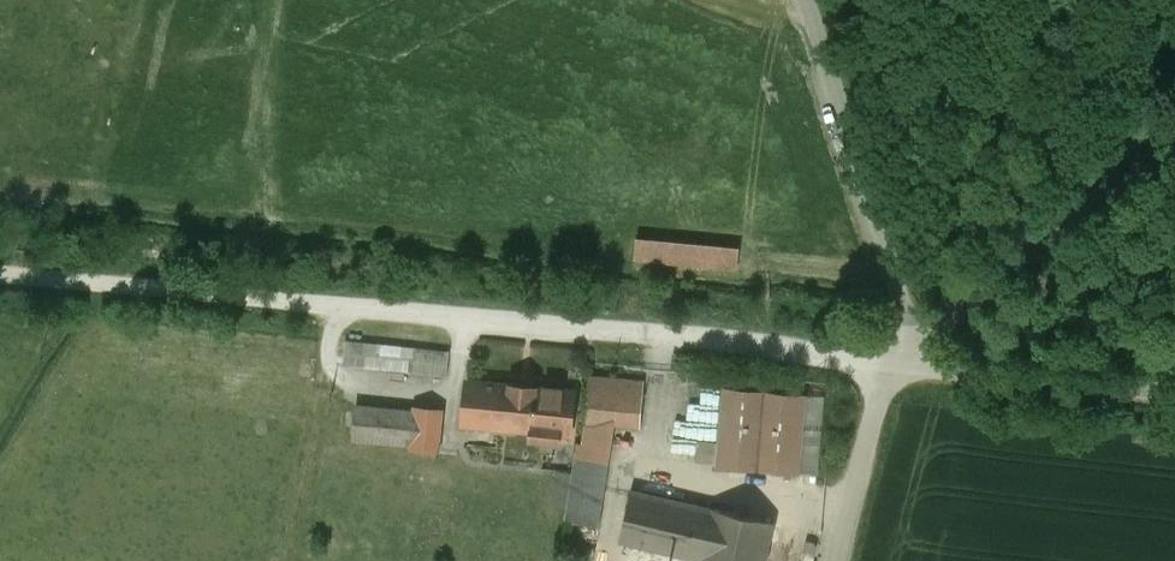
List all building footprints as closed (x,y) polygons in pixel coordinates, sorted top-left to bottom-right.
[(740,247),(636,239),(634,264),(738,272),(740,247)] [(449,351),(346,341),(343,365),(447,375),(449,351)] [(644,381),(590,377),(586,422),(615,425),(641,427),(644,381)] [(555,389),(468,381),(464,423),(551,432),(555,390),(555,389)] [(804,395),(726,388),(719,466),(797,472),(804,395)] [(574,392),(555,390),(551,432),(570,433),(574,392)] [(416,410),(357,404),(353,440),(412,446),(416,410)] [(442,406),(417,404),(414,443),(438,445),(442,406)] [(615,425),(586,422),(583,444),(578,443),(565,521),(599,526),(615,425)] [(713,508),(713,509),(632,491),(620,541),(630,543),(672,553),(701,560),(766,560),(768,555),(787,560),(794,528),(774,523),(774,522),(713,508)] [(630,543),(628,555),(653,560),(670,560),(672,553),(630,543)]
